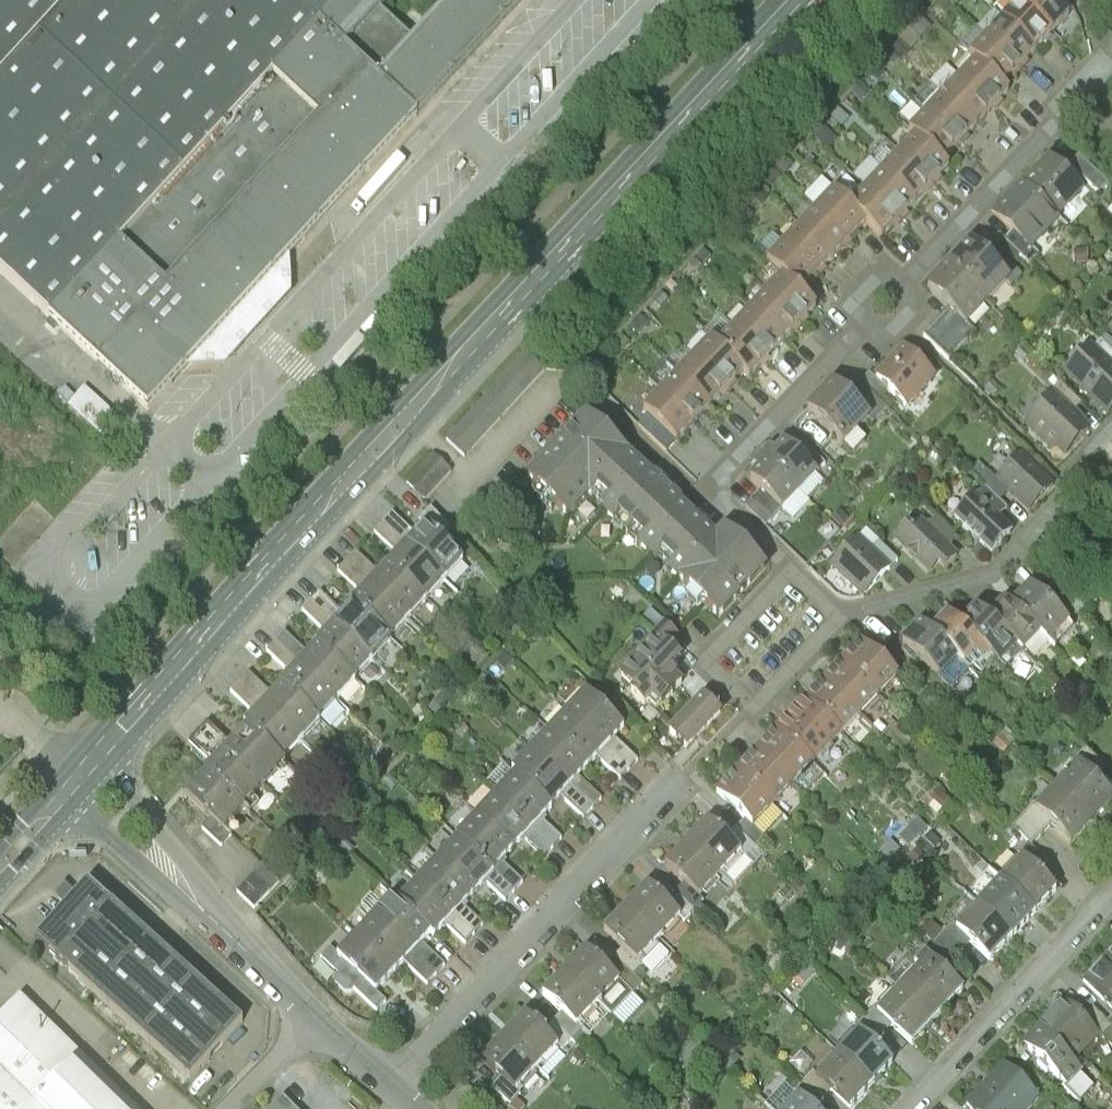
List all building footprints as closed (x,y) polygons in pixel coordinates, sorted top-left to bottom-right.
[(148,410),(192,364),(228,364),(291,298),(290,256),(529,0),(457,0),(416,44),(383,15),(397,0),(0,0),(0,272),(148,410)] [(1019,0),(1018,0),(1002,18),(1037,50),(1054,32),(1019,0)] [(1056,0),(1019,0),(1054,32),(1071,13),(1056,0)] [(1037,50),(1002,18),(985,36),(1020,69),(1037,50)] [(1020,69),(985,36),(968,55),(974,60),(1003,87),(1020,69)] [(1003,87),(974,60),(958,79),(993,111),(1010,93),(1003,87)] [(993,111),(958,79),(941,97),(976,129),(993,111)] [(976,129),(941,97),(924,116),(959,148),(976,129)] [(959,148),(924,116),(908,132),(913,137),(942,166),(959,148)] [(913,137),(896,154),(930,187),(946,170),(942,166),(913,137)] [(896,154),(879,170),(913,204),(930,187),(896,154)] [(1045,154),(1018,186),(1055,217),(1082,185),(1045,154)] [(879,170),(862,187),(896,221),(913,204),(879,170)] [(1038,259),(1066,228),(1018,186),(991,217),(1038,259)] [(862,187),(846,204),(864,222),(879,237),(896,221),(862,187)] [(831,189),(814,206),(847,239),(864,222),(846,204),(831,189)] [(814,206),(797,223),(831,256),(847,239),(814,206)] [(797,223),(780,239),(814,273),(831,256),(797,223)] [(780,239),(763,256),(778,271),(797,290),(814,273),(780,239)] [(966,242),(945,266),(990,307),(1011,283),(966,242)] [(945,266),(923,290),(968,331),(990,307),(945,266)] [(778,271),(761,288),(795,321),(812,305),(797,290),(778,271)] [(761,288),(744,305),(778,338),(795,321),(761,288)] [(744,305),(728,322),(761,355),(778,338),(744,305)] [(728,322),(711,338),(737,365),(744,372),(761,355),(728,322)] [(704,332),(687,349),(721,382),(737,365),(711,338),(704,332)] [(1111,406),(1111,363),(1091,342),(1061,373),(1104,414),(1111,406)] [(936,375),(901,346),(872,381),(907,410),(936,375)] [(687,349),(670,366),(704,399),(721,382),(687,349)] [(526,351),(446,439),(465,457),(546,369),(526,351)] [(670,366),(653,382),(687,416),(704,399),(670,366)] [(653,382),(637,399),(670,433),(687,416),(653,382)] [(873,417),(830,382),(802,415),(845,451),(873,417)] [(115,421),(124,407),(87,384),(78,398),(115,421)] [(1052,386),(1020,423),(1064,459),(1095,422),(1052,386)] [(586,411),(525,476),(569,517),(591,495),(630,453),(586,411)] [(783,445),(765,464),(800,497),(818,478),(783,445)] [(1023,448),(995,477),(1030,510),(1058,481),(1023,448)] [(433,453),(406,483),(425,500),(452,470),(433,453)] [(630,453),(591,495),(676,575),(716,533),(630,453)] [(765,464),(747,483),(781,516),(800,497),(765,464)] [(954,515),(992,551),(1014,527),(1000,514),(1009,505),(986,484),(978,492),(976,491),(954,515)] [(376,527),(395,545),(408,531),(388,514),(376,527)] [(893,537),(930,572),(940,562),(946,567),(960,552),(952,544),(959,536),(936,515),(929,523),(922,516),(914,524),(909,519),(893,537)] [(425,522),(406,542),(447,580),(466,560),(425,522)] [(726,523),(716,533),(676,575),(721,617),(770,565),(726,523)] [(858,533),(830,564),(864,596),(893,565),(858,533)] [(406,542),(388,562),(429,600),(447,580),(406,542)] [(339,569),(359,587),(371,573),(352,556),(339,569)] [(388,562),(369,582),(410,620),(429,600),(388,562)] [(369,582),(351,602),(352,603),(392,640),(410,620),(369,582)] [(1012,603),(1044,632),(1057,644),(1075,624),(1031,583),(1012,603)] [(304,606),(323,623),(335,610),(316,592),(304,606)] [(988,616),(1024,650),(1026,652),(1044,632),(1012,603),(1006,597),(988,616)] [(352,603),(334,622),(374,658),(392,640),(352,603)] [(960,622),(998,658),(1008,667),(1024,650),(988,616),(976,605),(960,622)] [(949,611),(930,630),(971,669),(975,664),(984,672),(998,658),(960,622),(949,611)] [(653,699),(660,706),(685,680),(672,668),(684,656),(680,652),(688,643),(665,621),(617,671),(633,687),(630,691),(646,706),(653,699)] [(923,661),(951,689),(971,669),(930,630),(921,621),(901,641),(923,661)] [(334,622),(315,642),(316,643),(355,679),(374,658),(334,622)] [(269,647),(288,664),(301,651),(281,633),(269,647)] [(863,638),(847,654),(885,691),(901,674),(882,656),(863,638)] [(923,661),(901,641),(898,638),(882,656),(901,674),(906,679),(923,661)] [(316,643),(299,662),(339,699),(356,680),(316,643)] [(847,654),(827,675),(866,712),(885,691),(847,654)] [(299,662),(280,683),(319,720),(339,699),(299,662)] [(233,688),(252,705),(264,692),(245,674),(233,688)] [(827,675),(807,697),(845,733),(866,712),(827,675)] [(280,683),(263,702),(303,740),(320,721),(319,720),(280,683)] [(586,691),(568,711),(607,747),(614,739),(625,728),(586,691)] [(668,732),(688,750),(723,711),(704,693),(668,732)] [(807,697),(778,726),(816,764),(845,733),(807,697)] [(263,702),(243,723),(246,726),(283,761),(303,740),(263,702)] [(568,711),(549,730),(588,767),(597,758),(607,747),(568,711)] [(187,741),(204,757),(219,741),(203,725),(187,741)] [(283,761),(246,726),(203,771),(205,772),(243,807),(285,762),(283,761)] [(778,726),(761,743),(799,781),(816,764),(778,726)] [(549,730),(531,750),(570,786),(579,777),(588,767),(549,730)] [(1003,756),(1011,747),(1001,737),(993,746),(1003,756)] [(607,747),(597,758),(620,779),(637,760),(614,739),(607,747)] [(761,743),(740,765),(778,803),(799,781),(761,743)] [(531,750),(513,770),(516,773),(552,806),(561,796),(570,786),(531,750)] [(1058,786),(1097,822),(1111,806),(1111,791),(1081,762),(1058,786)] [(740,765),(715,790),(745,819),(754,827),(778,803),(740,765)] [(954,767),(943,778),(958,793),(969,782),(954,767)] [(243,807),(205,772),(184,794),(210,819),(201,829),(221,847),(230,837),(222,830),(243,807)] [(496,794),(534,830),(542,821),(554,808),(516,773),(496,794)] [(570,786),(561,796),(584,817),(602,799),(579,777),(570,786)] [(1058,786),(1036,809),(1052,824),(1074,845),(1097,822),(1058,786)] [(939,790),(930,800),(945,813),(954,803),(939,790)] [(476,815),(514,852),(525,840),(534,830),(496,794),(476,815)] [(1032,846),(1052,824),(1036,809),(1034,807),(1014,828),(1032,846)] [(457,838),(494,873),(503,864),(514,852),(476,815),(456,837),(457,838)] [(709,819),(687,843),(722,875),(744,852),(728,837),(709,819)] [(745,819),(728,837),(744,852),(748,855),(765,837),(754,827),(745,819)] [(525,840),(543,857),(560,839),(542,821),(534,830),(525,840)] [(457,838),(438,859),(475,894),(485,883),(494,873),(457,838)] [(687,843),(665,866),(684,884),(700,899),(722,875),(687,843)] [(1025,857),(1006,878),(1040,911),(1060,890),(1025,857)] [(438,859),(418,881),(455,915),(463,907),(475,894),(438,859)] [(494,873),(485,883),(506,902),(523,884),(503,864),(494,873)] [(236,892),(253,909),(279,882),(261,865),(236,892)] [(1006,878),(982,903),(1016,935),(1040,911),(1006,878)] [(418,881),(398,902),(432,934),(436,937),(445,926),(455,915),(418,881)] [(648,884),(627,907),(661,940),(683,917),(667,902),(648,884)] [(684,884),(667,902),(683,917),(686,920),(703,902),(700,899),(684,884)] [(246,1025),(90,885),(37,944),(193,1084),(246,1025)] [(393,897),(374,917),(413,954),(422,944),(432,934),(398,902),(393,897)] [(982,903),(957,929),(991,961),(1016,935),(982,903)] [(483,925),(463,907),(455,915),(445,926),(465,944),(483,925)] [(627,907),(604,931),(623,949),(638,963),(661,940),(627,907)] [(374,917),(355,937),(395,974),(404,963),(413,954),(374,917)] [(355,937),(336,957),(376,994),(395,974),(355,937)] [(445,966),(422,944),(413,954),(404,963),(427,985),(445,966)] [(623,949),(606,968),(621,982),(624,986),(642,967),(638,963),(623,949)] [(586,950),(566,971),(600,1004),(621,982),(606,968),(586,950)] [(931,957),(906,983),(941,1017),(966,991),(931,957)] [(1083,982),(1111,1009),(1111,965),(1105,959),(1083,982)] [(807,965),(792,981),(802,990),(817,974),(807,965)] [(566,971),(542,996),(562,1014),(577,1028),(600,1004),(566,971)] [(906,983),(878,1012),(893,1027),(912,1046),(941,1017),(906,983)] [(41,1020),(20,1000),(0,1021),(0,1108),(136,1108),(41,1020)] [(1066,1003),(1025,1047),(1069,1089),(1085,1072),(1076,1064),(1101,1037),(1083,1019),(1066,1003)] [(1083,1019),(1101,1037),(1111,1047),(1111,1017),(1108,1021),(1094,1008),(1083,1019)] [(860,1031),(876,1045),(893,1027),(878,1012),(874,1009),(857,1027),(860,1031)] [(525,1014),(504,1036),(539,1069),(560,1047),(544,1032),(525,1014)] [(562,1014),(544,1032),(560,1047),(563,1050),(581,1032),(577,1028),(562,1014)] [(860,1031),(840,1053),(876,1085),(896,1063),(876,1045),(860,1031)] [(504,1036),(481,1060),(516,1093),(539,1069),(504,1036)] [(717,1061),(730,1074),(741,1062),(728,1050),(717,1061)] [(817,1078),(833,1092),(852,1108),(854,1108),(876,1085),(840,1053),(817,1078)] [(965,1106),(969,1108),(1030,1108),(1041,1097),(1005,1063),(965,1106)] [(812,1108),(817,1108),(833,1092),(817,1078),(813,1074),(795,1094),(798,1096),(812,1108)] [(787,1108),(812,1108),(798,1096),(787,1108)] [(282,1098),(271,1108),(293,1108),(282,1098)]
